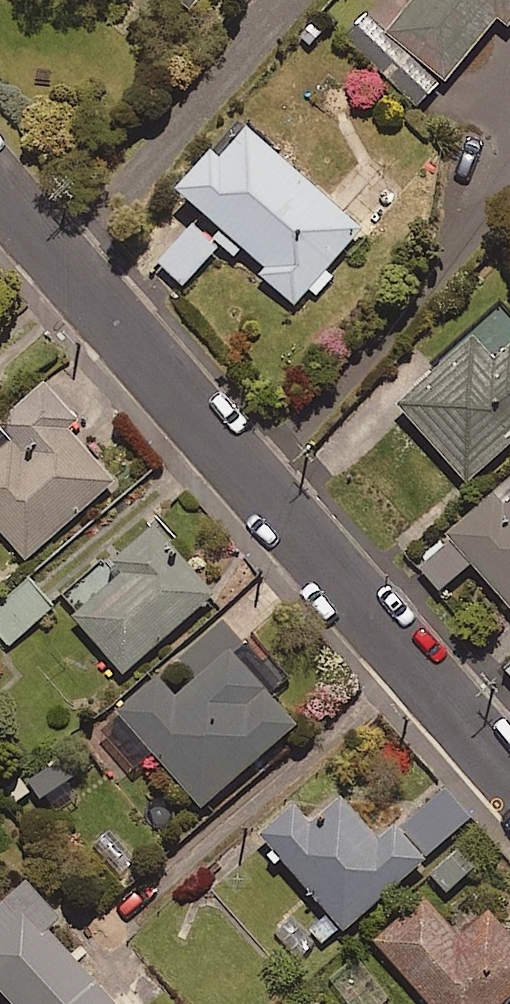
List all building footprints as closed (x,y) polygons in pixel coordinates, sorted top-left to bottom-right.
[(422,106),(507,16),(509,19),(509,0),(414,0),(404,11),(392,0),(380,0),(347,35),(422,106)] [(262,271),(297,304),(312,289),(319,296),(338,276),(330,269),(366,231),(250,123),(222,153),(215,147),(180,184),(225,226),(215,236),(235,254),(244,244),(267,266),(262,271)] [(220,246),(197,222),(160,259),(183,283),(220,246)] [(509,441),(509,311),(507,308),(401,402),(468,478),(509,441)] [(46,381),(2,421),(15,436),(0,449),(0,527),(28,558),(116,479),(61,418),(72,409),(46,381)] [(419,563),(442,588),(473,560),(509,602),(509,481),(419,563)] [(129,674),(218,595),(158,529),(70,608),(129,674)] [(30,581),(0,606),(0,632),(10,644),(53,608),(30,581)] [(282,679),(227,617),(122,710),(205,804),(299,721),(271,689),(282,679)] [(26,781),(42,803),(49,798),(61,814),(89,794),(61,756),(26,781)] [(261,831),(333,912),(308,934),(322,949),(358,918),(423,860),(472,816),(436,775),(376,828),(342,790),(306,822),(291,805),(261,831)] [(30,879),(0,906),(0,985),(17,1003),(119,1003),(48,924),(60,913),(30,879)] [(426,895),(377,938),(435,1003),(500,1003),(509,995),(509,931),(490,908),(460,935),(426,895)]
